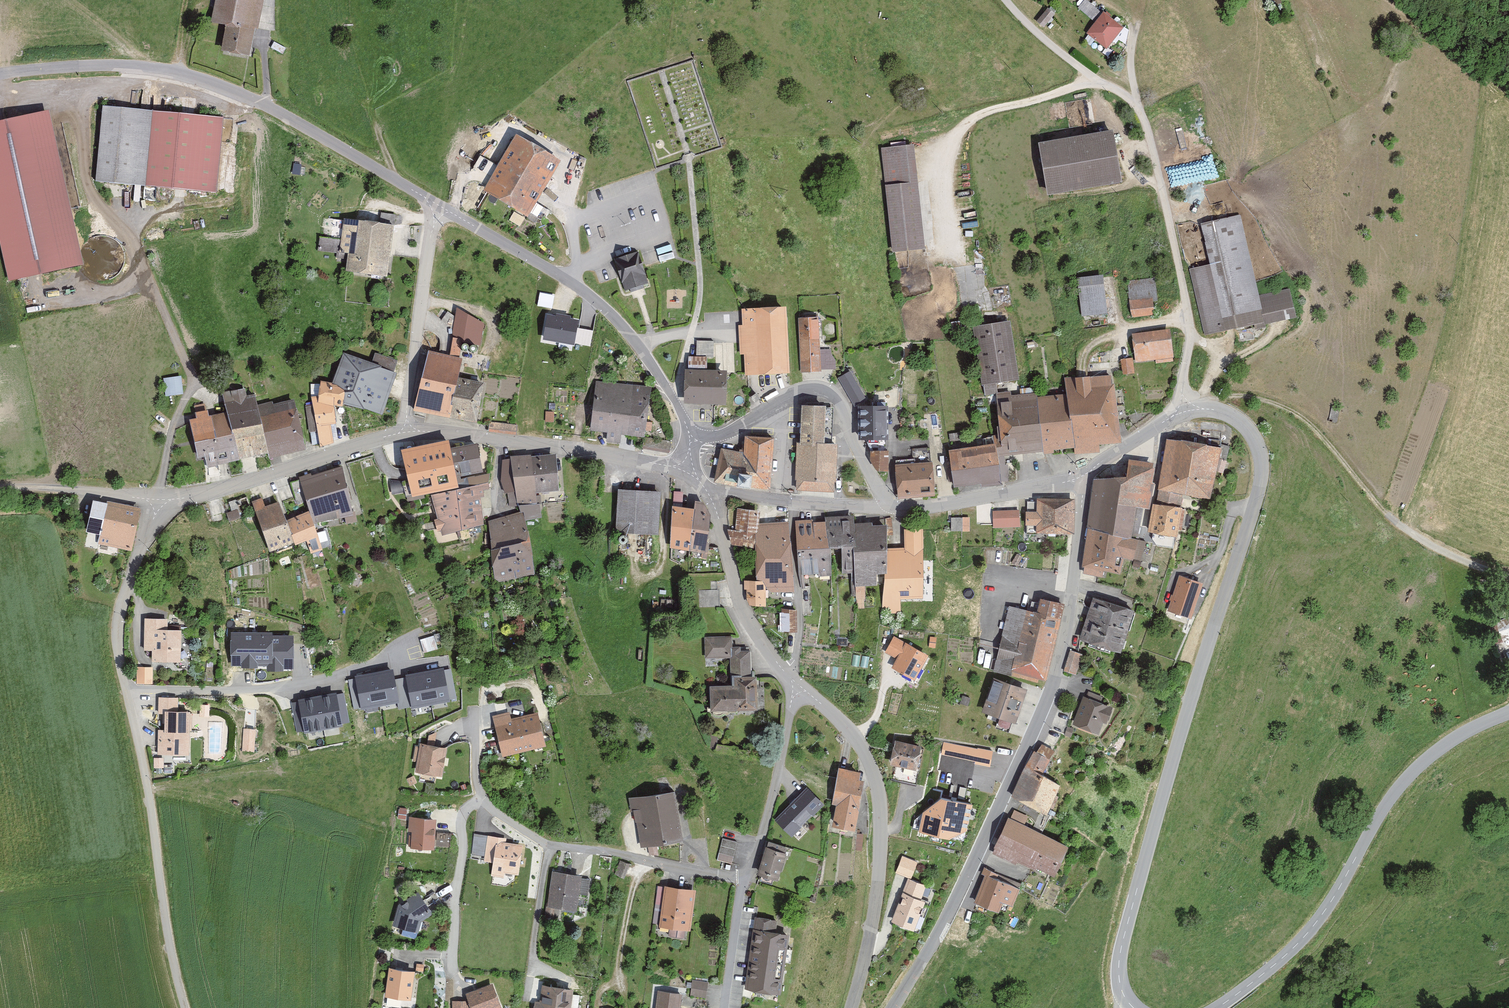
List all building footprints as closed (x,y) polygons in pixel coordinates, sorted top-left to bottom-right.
[(213,25),(228,28),(222,54),(254,61),(266,0),(218,0),(213,25)] [(1096,24),(1089,34),(1109,50),(1126,30),(1105,13),(1089,0),(1086,0),(1078,9),(1096,24)] [(1057,15),(1049,9),(1039,22),(1046,28),(1057,15)] [(1087,49),(1083,54),(1096,66),(1101,60),(1087,49)] [(226,118),(103,107),(97,187),(219,197),(226,118)] [(0,123),(0,238),(10,282),(83,266),(49,112),(0,123)] [(1048,198),(1121,186),(1113,134),(1039,147),(1048,198)] [(564,163),(518,137),(485,193),(531,220),(564,163)] [(915,146),(883,149),(895,252),(927,249),(915,146)] [(480,166),(492,172),(496,162),(485,157),(480,166)] [(393,222),(394,213),(382,211),(381,220),(393,222)] [(1192,269),(1207,336),(1300,315),(1294,287),(1262,295),(1244,214),(1204,223),(1213,264),(1192,269)] [(342,240),(320,238),(318,252),(338,254),(337,259),(349,261),(347,273),(389,278),(396,225),(345,218),(342,240)] [(641,253),(614,261),(620,280),(624,294),(651,286),(649,281),(645,269),(641,253)] [(1110,314),(1105,274),(1079,278),(1084,318),(1110,314)] [(1133,318),(1157,315),(1154,297),(1130,300),(1133,318)] [(745,307),(746,324),(740,324),(741,354),(747,354),(748,375),(794,373),(790,305),(745,307)] [(442,321),(455,331),(454,337),(482,343),(486,323),(458,307),(457,318),(449,312),(442,321)] [(543,337),(574,342),(579,318),(547,312),(543,337)] [(822,316),(801,317),(802,372),(824,372),(822,316)] [(1013,321),(975,327),(984,385),(999,383),(1022,379),(1013,321)] [(580,326),(577,343),(592,345),(594,328),(580,326)] [(1136,362),(1176,357),(1173,329),(1133,334),(1136,362)] [(690,357),(690,369),(687,369),(686,403),(730,404),(730,370),(710,370),(710,362),(716,362),(716,341),(697,340),(697,357),(690,357)] [(346,385),(345,404),(384,416),(402,362),(383,354),(380,364),(346,351),(335,382),(346,385)] [(414,410),(480,423),(488,378),(463,373),(464,360),(430,352),(414,410)] [(1134,358),(1122,360),(1123,375),(1136,374),(1134,358)] [(853,371),(840,379),(856,408),(870,400),(853,371)] [(164,378),(166,398),(185,396),(183,376),(164,378)] [(1070,394),(1078,448),(1077,456),(1102,454),(1102,444),(1124,444),(1117,383),(1114,383),(1114,376),(1068,378),(1070,394)] [(337,407),(345,404),(346,385),(335,382),(323,380),(323,383),(312,385),(312,398),(321,447),(335,444),(332,427),(340,425),(337,407)] [(593,432),(648,437),(653,388),(598,382),(593,432)] [(999,383),(984,385),(986,399),(999,398),(999,396),(999,394),(1000,394),(999,383)] [(241,460),(271,452),(261,405),(258,395),(248,397),(246,388),(224,394),(229,412),(241,460)] [(1004,456),(1044,452),(1040,397),(1019,398),(1018,393),(1000,394),(999,394),(999,396),(999,398),(1004,456)] [(1056,450),(1078,448),(1070,394),(1040,397),(1044,452),(1044,455),(1056,455),(1056,450)] [(261,405),(271,452),(273,458),(308,448),(297,398),(261,405)] [(832,405),(805,405),(804,442),(830,443),(832,405)] [(893,406),(862,406),(862,440),(893,440),(893,406)] [(241,460),(229,412),(212,416),(211,410),(196,413),(197,419),(190,421),(200,459),(207,457),(209,467),(241,460)] [(555,424),(556,413),(546,412),(546,423),(555,424)] [(517,425),(489,421),(488,432),(516,435),(517,425)] [(748,434),(746,453),(777,456),(779,438),(748,434)] [(452,448),(450,439),(396,451),(406,497),(461,485),(459,479),(452,448)] [(1226,445),(1170,439),(1161,490),(1216,498),(1226,445)] [(840,492),(841,443),(830,443),(804,442),(800,442),(798,490),(840,492)] [(480,443),(452,448),(459,479),(486,473),(480,443)] [(954,488),(1004,483),(1000,444),(951,448),(954,488)] [(718,483),(773,490),(777,456),(746,453),(722,450),(718,483)] [(891,472),(892,450),(873,451),(872,462),(879,472),(891,472)] [(558,454),(513,458),(518,507),(540,505),(539,493),(561,491),(558,454)] [(1131,459),(1127,477),(1125,502),(1139,505),(1151,508),(1160,466),(1131,459)] [(937,464),(918,465),(919,498),(939,497),(937,464)] [(900,499),(919,498),(918,465),(899,466),(900,499)] [(345,467),(302,479),(319,524),(356,514),(345,467)] [(1125,502),(1127,477),(1096,479),(1091,528),(1135,537),(1139,505),(1125,502)] [(489,484),(457,489),(464,529),(486,525),(481,498),(486,497),(485,490),(490,489),(489,484)] [(464,529),(457,489),(433,494),(438,518),(436,519),(438,531),(444,530),(444,533),(464,529)] [(683,503),(684,490),(675,489),(674,503),(683,503)] [(663,492),(619,490),(617,533),(661,535),(663,492)] [(272,553),(297,543),(289,519),(283,501),(267,507),(264,498),(252,503),(272,553)] [(1071,535),(1072,499),(1039,499),(1039,512),(1029,512),(1029,526),(1039,526),(1038,535),(1071,535)] [(109,505),(95,501),(87,533),(103,537),(101,545),(134,552),(142,509),(110,502),(109,505)] [(693,551),(708,552),(714,514),(705,502),(698,501),(698,509),(693,551)] [(1186,510),(1156,505),(1151,532),(1181,538),(1186,510)] [(693,551),(698,509),(675,507),(670,549),(693,551)] [(737,529),(760,533),(763,524),(763,511),(738,509),(737,529)] [(995,529),(1022,528),(1021,510),(994,512),(995,529)] [(289,519),(297,543),(298,547),(308,543),(313,556),(326,550),(311,511),(289,519)] [(858,572),(857,521),(856,515),(828,517),(829,521),(834,547),(845,547),(845,573),(858,572)] [(487,525),(496,582),(538,576),(529,518),(487,525)] [(971,532),(971,518),(952,518),(952,532),(971,532)] [(867,587),(886,587),(893,548),(891,524),(874,525),(874,520),(857,521),(858,572),(857,611),(867,610),(867,587)] [(800,548),(834,547),(829,521),(797,521),(800,548)] [(759,560),(796,559),(791,522),(763,524),(760,533),(759,547),(759,560)] [(1135,537),(1091,528),(1085,576),(1104,579),(1105,572),(1123,575),(1126,558),(1137,561),(1142,538),(1135,537)] [(759,547),(760,533),(737,529),(731,530),(734,547),(759,547)] [(893,548),(886,587),(886,628),(903,628),(903,600),(927,599),(925,533),(906,533),(906,547),(893,548)] [(622,543),(624,544),(625,543),(627,543),(628,541),(629,539),(628,538),(628,536),(626,535),(624,534),(623,535),(621,535),(620,537),(619,539),(620,540),(620,542),(622,543)] [(621,554),(623,555),(625,555),(626,554),(627,552),(628,551),(628,549),(627,547),(625,546),(624,545),(622,546),(620,547),(619,548),(619,550),(619,551),(620,553),(621,554)] [(835,582),(834,547),(800,548),(801,576),(823,575),(823,582),(835,582)] [(797,593),(796,559),(759,560),(759,580),(766,580),(769,592),(797,593)] [(1195,618),(1206,581),(1183,574),(1172,611),(1195,618)] [(766,580),(759,580),(746,579),(747,593),(753,606),(769,606),(769,592),(766,580)] [(721,608),(720,590),(700,590),(700,609),(721,608)] [(1140,612),(1096,597),(1084,637),(1127,651),(1140,612)] [(1068,602),(1042,598),(1040,611),(1011,605),(994,673),(1040,685),(1041,679),(1049,682),(1068,602)] [(800,609),(784,609),(784,633),(799,634),(800,609)] [(1492,622),(1500,643),(1508,640),(1508,617),(1492,622)] [(145,651),(153,651),(152,661),(182,662),(183,630),(169,629),(170,618),(146,618),(145,651)] [(233,631),(233,662),(242,662),(242,665),(258,666),(258,663),(265,664),(265,670),(284,670),(284,668),(293,668),(294,635),(270,634),(270,631),(233,631)] [(434,636),(420,639),(424,652),(438,648),(434,636)] [(734,637),(707,637),(707,658),(731,658),(732,677),(737,677),(737,685),(711,686),(713,712),(761,709),(759,675),(753,675),(753,650),(743,650),(743,646),(734,647),(734,637)] [(928,656),(894,637),(886,652),(897,658),(892,668),(914,681),(928,656)] [(1085,654),(1072,651),(1066,672),(1079,676),(1085,654)] [(138,682),(154,682),(154,665),(138,665),(138,682)] [(443,667),(407,675),(412,704),(449,697),(443,667)] [(392,668),(355,675),(361,705),(398,697),(392,668)] [(1030,689),(996,677),(984,712),(1019,724),(1030,689)] [(1089,697),(1087,696),(1077,725),(1104,734),(1108,723),(1113,724),(1119,707),(1104,702),(1106,697),(1091,692),(1089,697)] [(336,693),(293,701),(298,730),(342,722),(336,693)] [(179,697),(158,697),(159,718),(159,755),(191,755),(190,710),(180,710),(179,697)] [(504,756),(547,745),(540,714),(514,720),(512,713),(494,717),(504,756)] [(257,729),(244,728),(243,752),(256,753),(257,729)] [(897,739),(892,764),(897,765),(895,777),(921,782),(927,745),(897,739)] [(989,767),(992,751),(943,742),(940,755),(975,762),(975,764),(989,767)] [(449,748),(422,744),(421,747),(415,745),(412,762),(419,764),(417,774),(444,778),(449,748)] [(1058,751),(1044,745),(1040,753),(1037,751),(1029,764),(1015,797),(1052,815),(1066,783),(1050,774),(1056,760),(1054,759),(1058,751)] [(165,759),(154,758),(154,769),(165,769),(165,759)] [(837,826),(860,830),(869,779),(864,778),(865,771),(842,767),(836,804),(841,804),(837,826)] [(795,837),(828,807),(809,786),(776,816),(795,837)] [(649,795),(630,798),(632,811),(635,810),(637,822),(639,821),(643,847),(685,840),(676,790),(649,795)] [(966,831),(971,805),(942,798),(923,813),(918,832),(949,840),(966,831)] [(999,848),(1001,848),(998,855),(1021,864),(1023,858),(1062,874),(1075,844),(1029,826),(1033,817),(1017,811),(1013,819),(1012,818),(999,848)] [(438,820),(410,818),(408,851),(436,852),(438,820)] [(451,846),(452,831),(438,830),(437,845),(451,846)] [(511,889),(513,873),(521,875),(526,845),(506,842),(507,837),(488,835),(485,863),(495,864),(494,870),(492,886),(511,889)] [(732,864),(737,842),(722,839),(717,861),(732,864)] [(781,881),(789,852),(769,846),(760,875),(781,881)] [(896,871),(912,876),(918,859),(902,854),(896,871)] [(988,875),(978,902),(1002,911),(1006,902),(1018,906),(1025,888),(995,877),(997,871),(987,867),(984,874),(988,875)] [(577,911),(583,874),(553,869),(547,906),(577,911)] [(891,922),(917,932),(930,902),(921,899),(926,886),(908,879),(891,922)] [(692,931),(697,889),(665,885),(659,927),(692,931)] [(436,892),(427,899),(422,891),(410,899),(403,897),(394,926),(419,933),(423,921),(445,906),(436,892)] [(758,917),(757,929),(754,929),(748,991),(788,995),(795,933),(781,932),(782,919),(758,917)] [(387,997),(413,1000),(416,970),(390,968),(387,997)] [(692,998),(708,999),(709,982),(693,981),(692,998)] [(495,983),(466,994),(471,1007),(504,1007),(495,983)] [(575,989),(541,983),(537,1007),(572,1007),(575,989)] [(684,993),(658,989),(656,1007),(682,1007),(684,993)]
